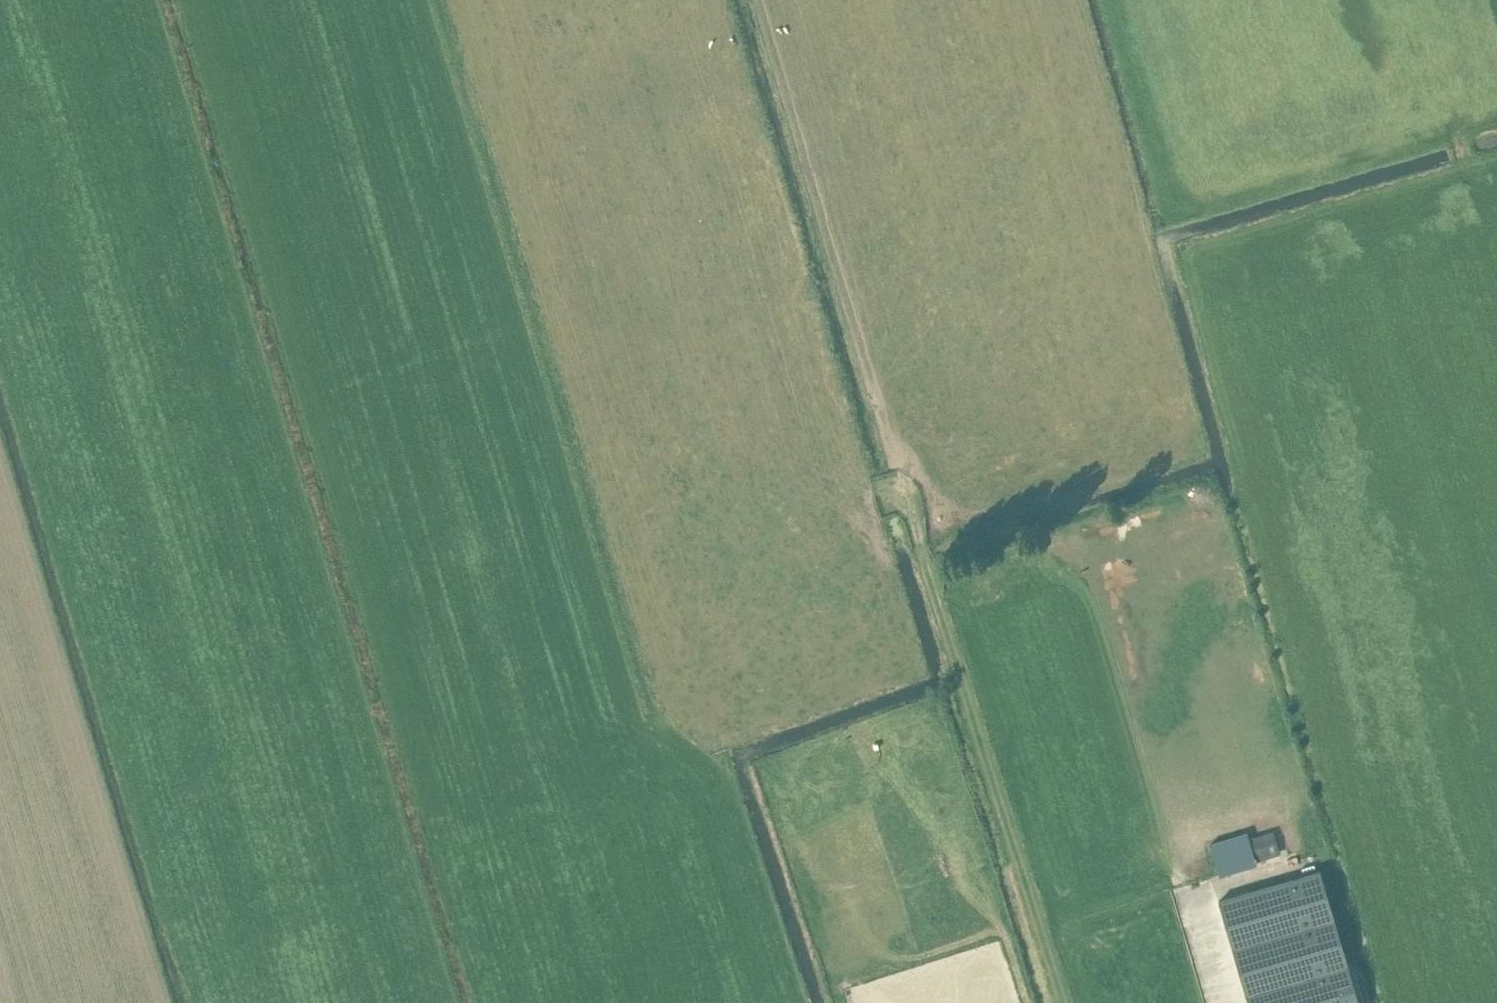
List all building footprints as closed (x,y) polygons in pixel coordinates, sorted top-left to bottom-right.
[(1279,854),(1272,832),(1250,839),(1256,861),(1279,854)] [(1218,901),(1248,1002),(1358,1002),(1319,871),(1218,901)] [(1241,984),(1226,987),(1229,1002),(1244,1002),(1241,984)]
